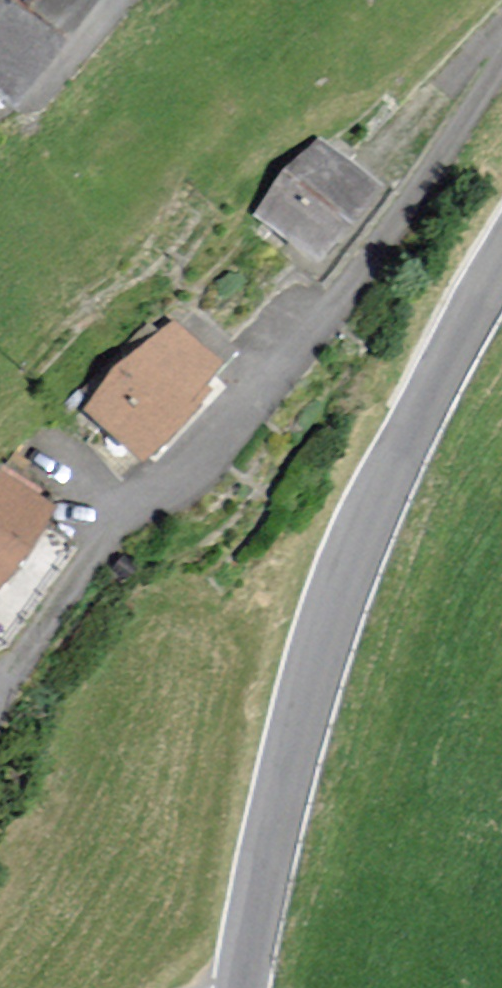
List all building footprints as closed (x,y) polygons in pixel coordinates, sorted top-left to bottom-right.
[(16,97),(90,0),(0,0),(0,85),(16,97)] [(374,190),(319,143),(260,212),(316,259),(374,190)] [(213,365),(173,325),(91,407),(141,456),(203,393),(194,384),(213,365)] [(0,473),(0,574),(48,506),(0,473)]
